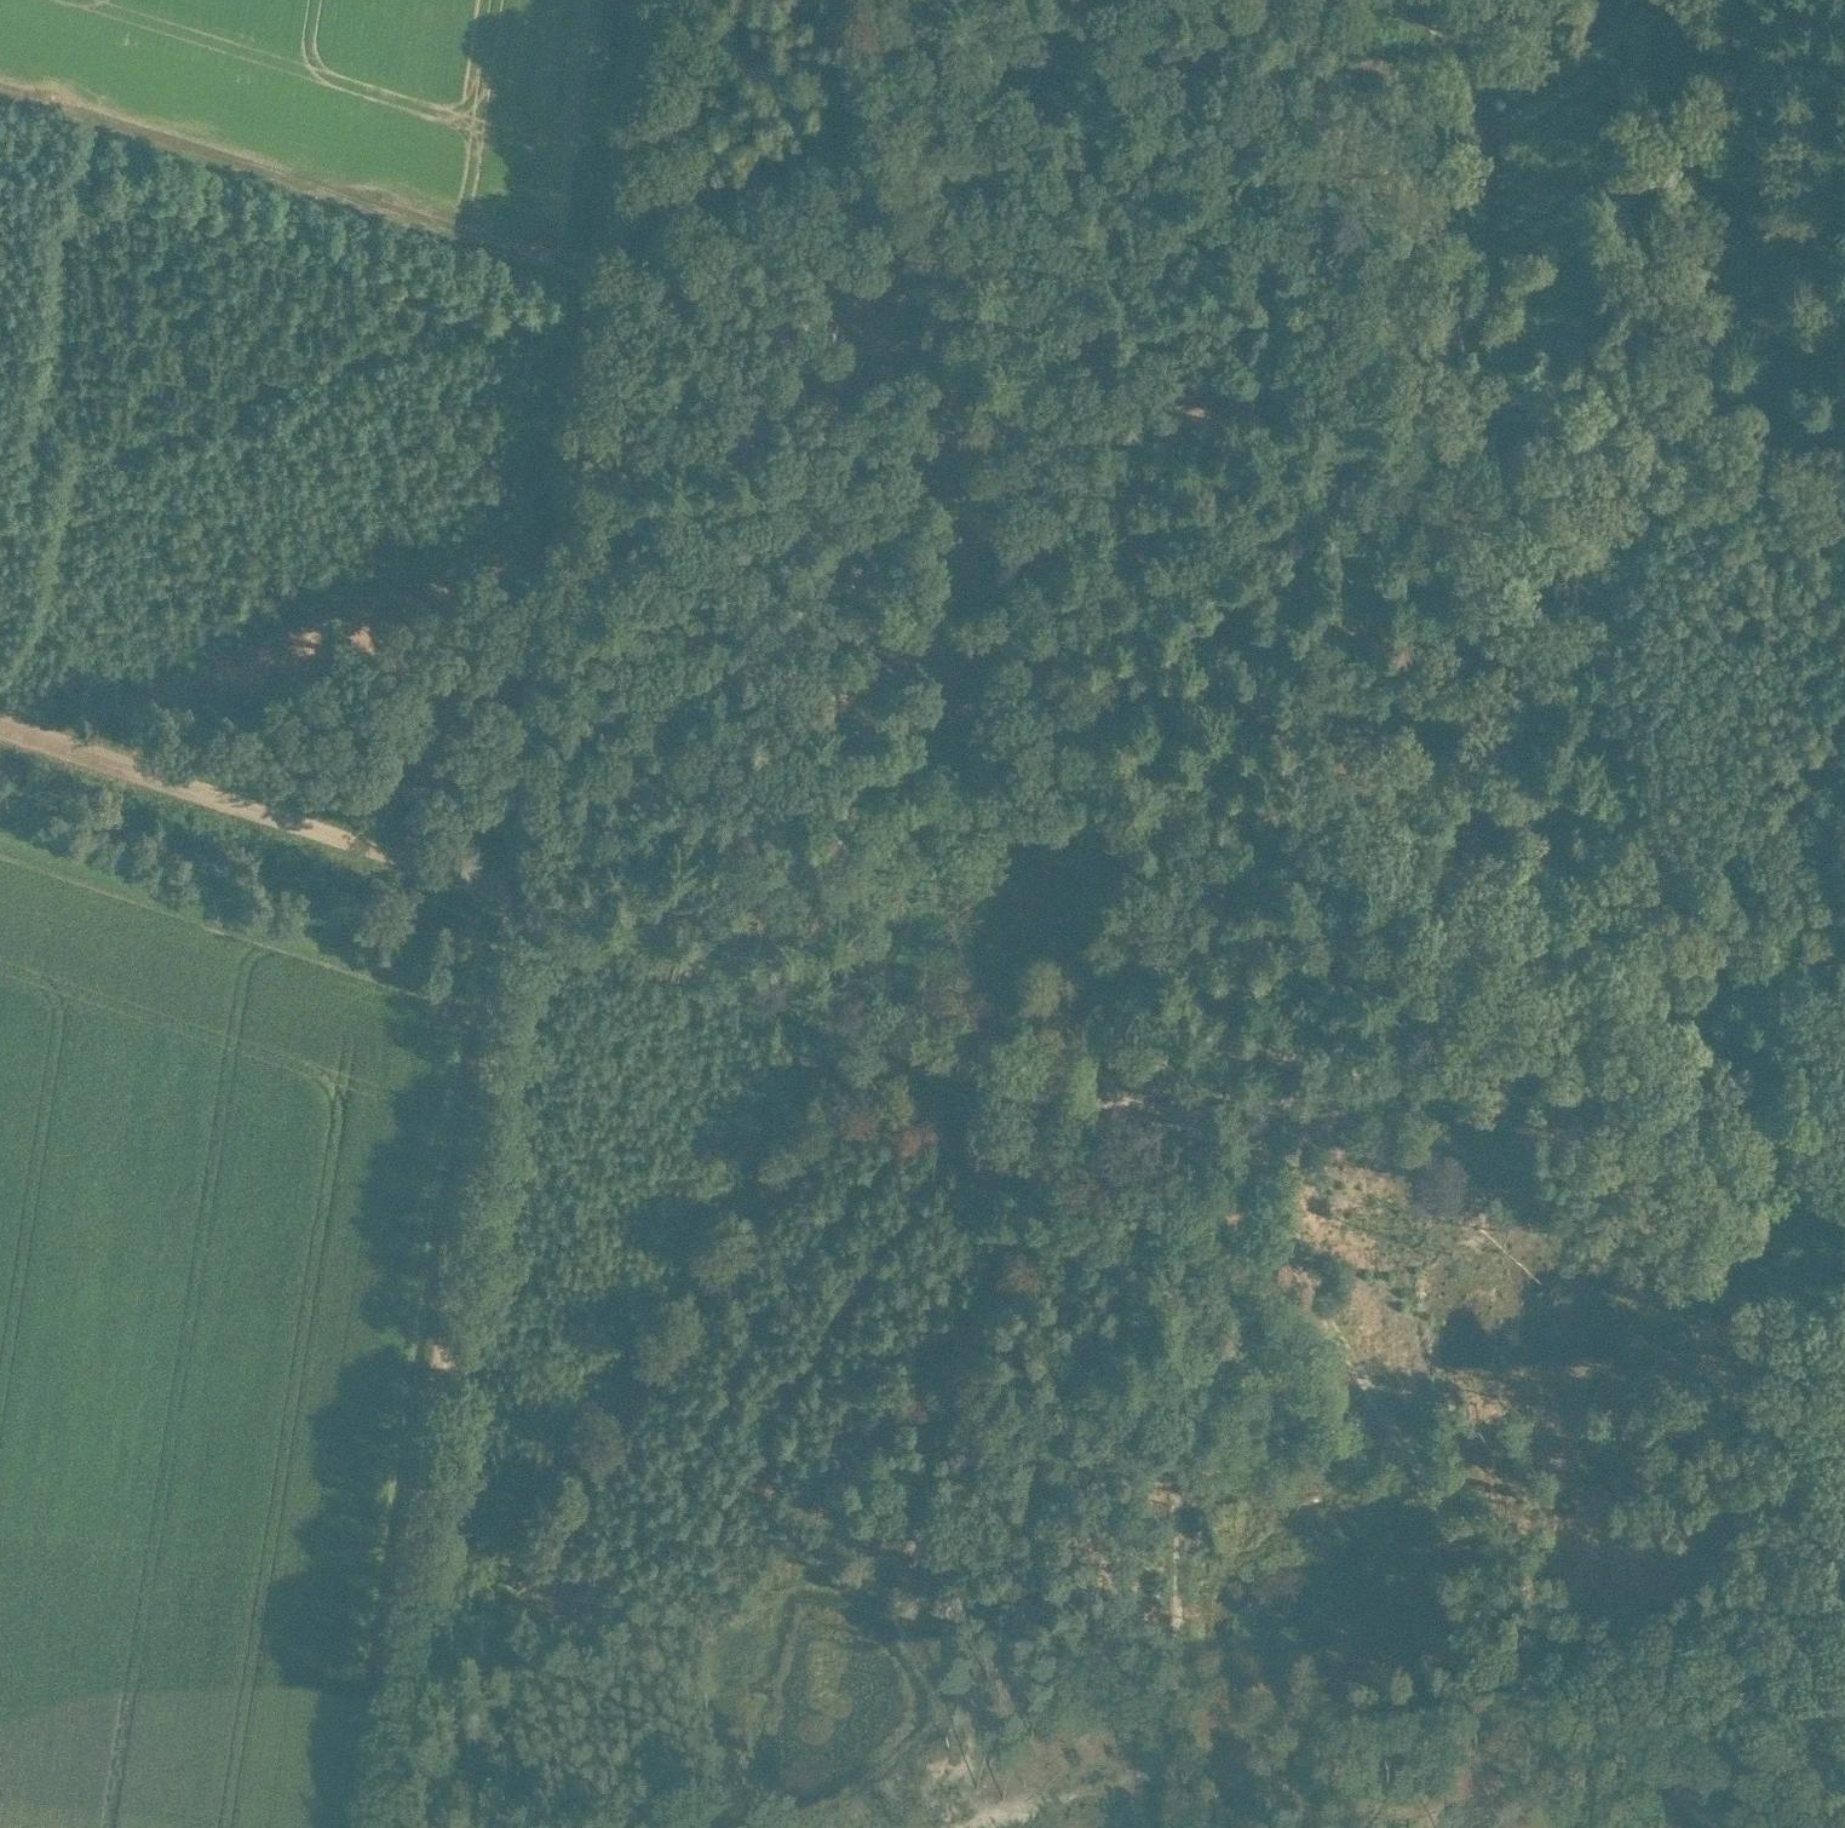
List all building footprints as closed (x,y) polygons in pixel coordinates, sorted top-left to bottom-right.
[(216,830),(231,832),(233,813),(218,811),(216,830)]
